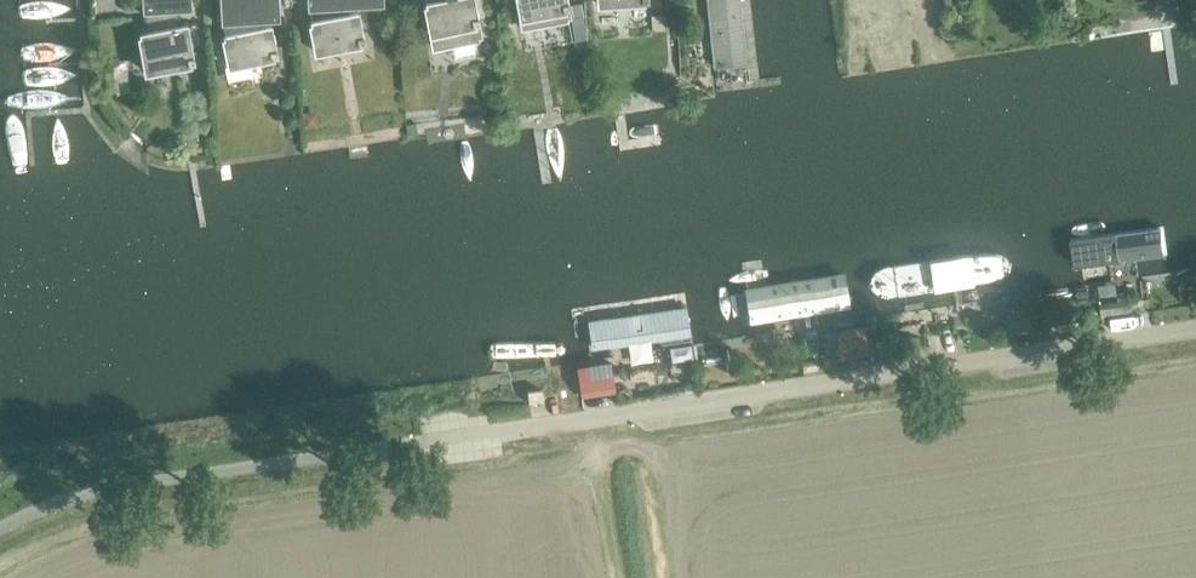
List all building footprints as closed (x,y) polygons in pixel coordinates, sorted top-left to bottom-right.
[(143,12),(176,10),(191,9),(191,0),(141,0),(142,12),(143,12)] [(229,23),(262,21),(279,20),(278,0),(219,0),(220,23),(229,23)] [(316,9),(349,7),(383,5),(383,0),(306,0),(307,9),(316,9)] [(433,1),(424,2),(433,48),(482,38),(474,0),(433,0),(433,1)] [(522,28),(571,19),(567,0),(517,0),(522,28)] [(349,7),(316,9),(318,19),(310,21),(316,52),(364,43),(358,11),(350,13),(349,7)] [(176,10),(143,12),(147,31),(139,33),(146,72),(195,63),(187,24),(179,25),(176,10)] [(262,21),(229,23),(231,33),(223,35),(229,66),(278,56),(271,25),(263,27),(262,21)] [(528,401),(542,399),(541,387),(526,389),(528,401)]
